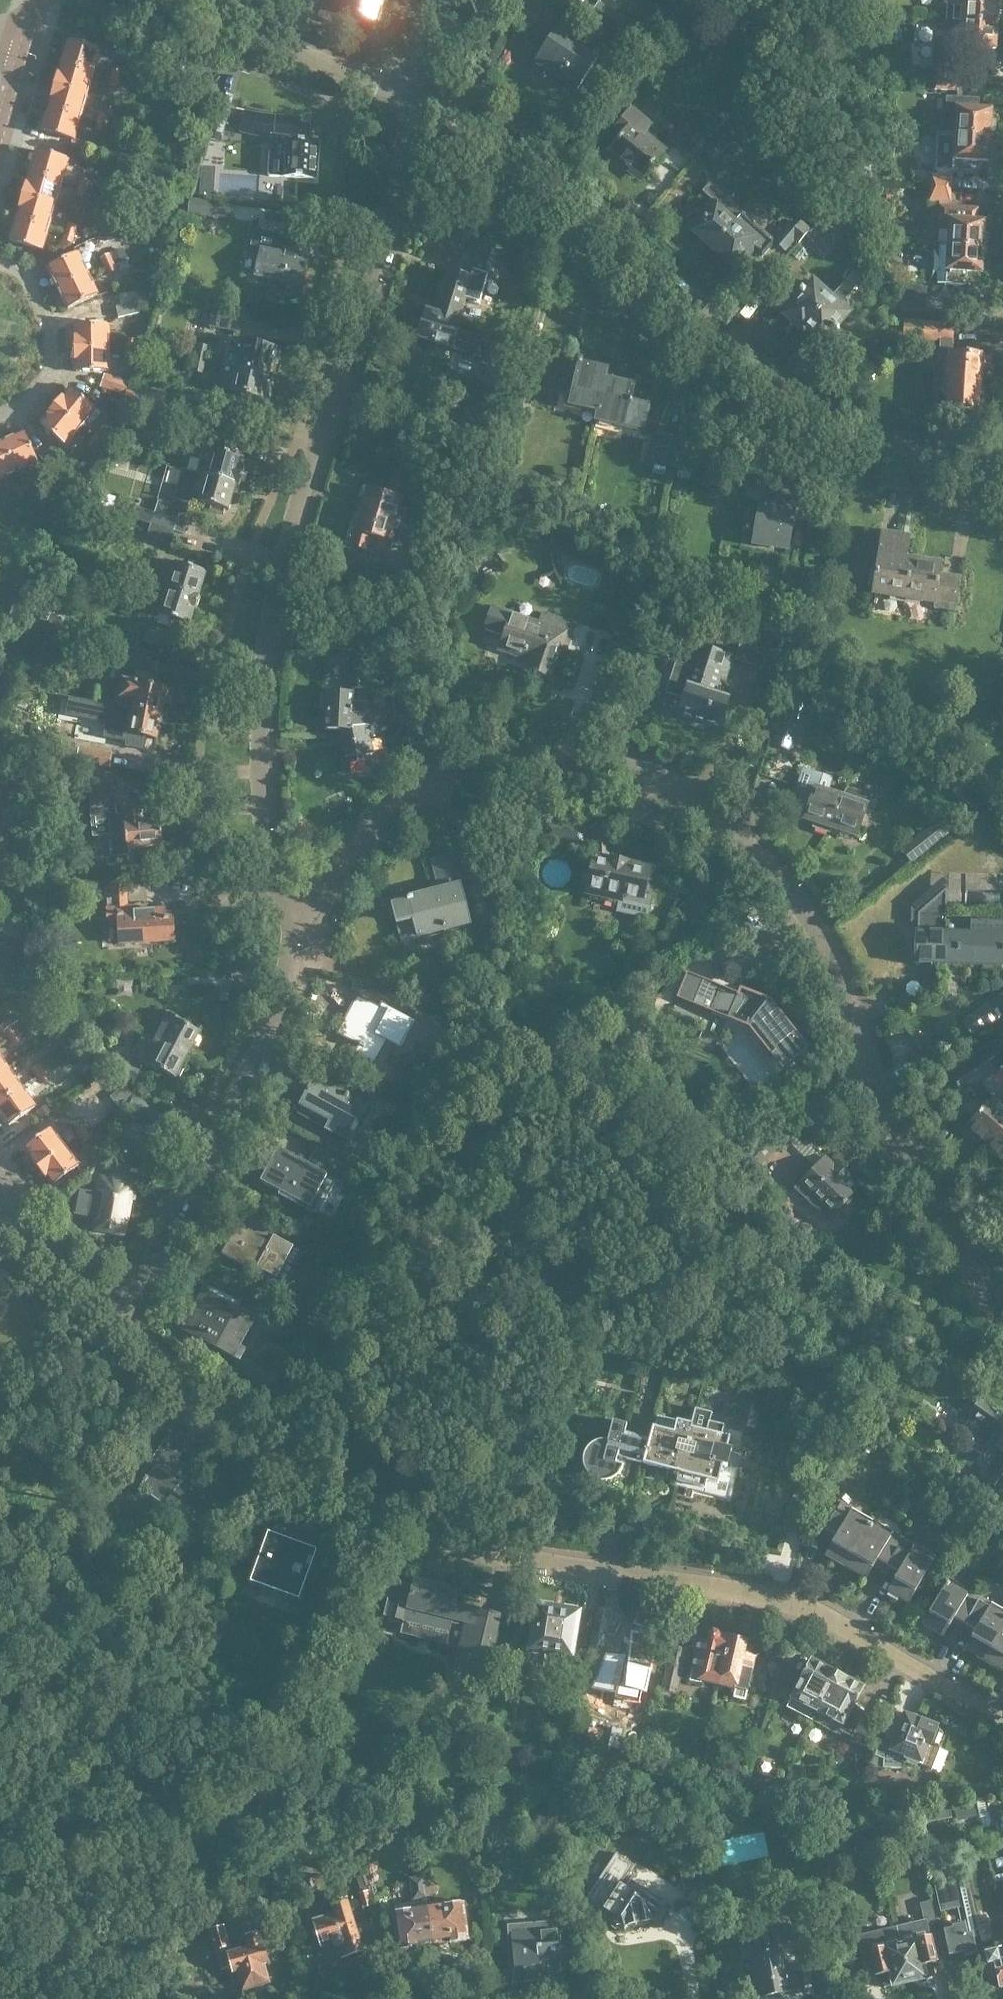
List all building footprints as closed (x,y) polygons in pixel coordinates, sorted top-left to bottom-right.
[(380,0),(326,0),(318,17),(336,25),(340,16),(354,22),(356,17),(374,25),(376,22),(378,23),(382,13),(380,12),(384,1),(380,0)] [(997,24),(997,20),(1002,19),(1002,12),(998,9),(999,0),(949,0),(948,21),(956,21),(997,24)] [(625,20),(599,3),(590,16),(617,34),(625,20)] [(939,20),(937,62),(955,64),(956,45),(960,45),(960,48),(996,50),(997,24),(956,21),(948,21),(939,20)] [(554,32),(545,46),(544,45),(540,45),(537,47),(535,50),(535,54),(536,57),(537,58),(534,62),(577,90),(593,66),(605,74),(617,57),(598,44),(590,56),(554,32)] [(65,54),(62,63),(92,72),(99,49),(86,45),(82,44),(69,40),(68,43),(65,45),(63,51),(65,54)] [(155,69),(136,59),(131,68),(150,78),(155,69)] [(935,76),(959,78),(959,64),(955,64),(937,62),(936,62),(935,76)] [(56,84),(55,86),(85,95),(92,72),(62,63),(59,73),(57,75),(55,81),(56,84)] [(112,69),(110,77),(118,80),(121,71),(112,69)] [(223,84),(229,86),(234,72),(228,70),(223,84)] [(958,91),(959,78),(935,76),(934,90),(958,91)] [(116,88),(118,80),(110,77),(108,86),(116,88)] [(52,98),(49,108),(79,117),(85,95),(55,86),(55,88),(52,90),(50,96),(52,98)] [(233,96),(220,92),(208,131),(222,135),(233,96)] [(947,98),(946,110),(945,112),(944,113),(943,115),(942,117),(942,119),(942,121),(942,123),(942,125),(943,126),(944,128),(945,130),(945,133),(954,133),(990,136),(990,132),(995,131),(995,123),(991,121),(992,110),(977,109),(978,100),(947,98)] [(72,140),(79,117),(49,108),(46,118),(44,120),(42,126),(43,128),(42,131),(55,135),(55,136),(59,137),(59,136),(72,140)] [(651,125),(630,109),(616,127),(624,133),(610,150),(632,168),(643,177),(662,153),(664,150),(644,134),(651,125)] [(300,119),(275,117),(269,117),(263,116),(257,115),(251,114),(245,112),(240,131),(246,133),(252,134),(258,135),(264,136),(270,137),(270,141),(277,141),(276,159),(269,159),(268,176),(315,179),(317,142),(308,142),(308,131),(299,129),(300,119)] [(100,114),(98,122),(106,125),(108,116),(100,114)] [(104,133),(106,125),(98,122),(95,131),(104,133)] [(693,159),(700,151),(715,134),(709,128),(700,138),(697,135),(684,151),(693,159)] [(990,136),(954,133),(954,144),(949,146),(949,153),(953,156),(953,160),(989,162),(990,136)] [(729,145),(715,134),(700,151),(714,162),(729,145)] [(229,149),(205,142),(197,170),(221,177),(229,149)] [(33,164),(30,174),(60,182),(67,159),(54,156),(54,155),(50,154),(37,151),(36,154),(33,155),(32,161),(33,164)] [(54,205),(60,182),(30,174),(27,184),(25,185),(23,191),(24,194),(24,196),(54,205)] [(930,175),(930,188),(951,190),(952,176),(930,175)] [(80,179),(78,188),(86,190),(89,182),(80,179)] [(688,227),(712,249),(743,214),(709,184),(702,192),(712,201),(711,202),(711,201),(688,227)] [(84,199),(86,190),(78,188),(75,196),(84,199)] [(951,203),(951,190),(930,188),(929,202),(951,203)] [(47,227),(54,205),(24,196),(23,198),(20,200),(19,206),(20,209),(17,219),(47,227)] [(230,220),(232,206),(189,200),(187,214),(230,220)] [(825,217),(807,237),(817,245),(825,236),(830,240),(839,230),(853,214),(839,201),(825,217)] [(948,226),(947,245),(983,247),(984,244),(988,242),(988,235),(984,233),(985,221),(973,221),(974,209),(941,207),(940,225),(948,226)] [(772,240),(743,214),(712,249),(735,270),(753,250),(762,257),(772,245),(772,240)] [(40,250),(47,227),(17,219),(14,228),(12,230),(10,236),(11,239),(10,242),(23,245),(23,246),(27,247),(28,247),(40,250)] [(790,225),(774,241),(784,251),(794,241),(798,245),(810,231),(801,223),(795,229),(790,225)] [(68,224),(65,233),(74,235),(76,227),(68,224)] [(71,244),(74,235),(65,233),(63,241),(71,244)] [(947,245),(939,244),(937,283),(966,285),(967,272),(982,273),(983,247),(947,245)] [(441,295),(435,313),(459,320),(465,300),(478,304),(487,276),(496,279),(504,255),(479,247),(472,271),(462,268),(460,275),(449,271),(445,283),(440,281),(437,293),(441,295)] [(280,281),(278,291),(297,296),(300,285),(305,264),(296,262),(298,255),(284,252),(283,255),(256,249),(255,252),(260,253),(255,276),(280,281)] [(57,286),(58,288),(87,274),(77,253),(48,267),(53,276),(52,279),(55,285),(57,286)] [(101,258),(104,266),(112,263),(109,254),(101,258)] [(116,271),(112,263),(104,266),(108,274),(116,271)] [(831,297),(828,300),(828,301),(805,328),(826,346),(839,331),(836,328),(849,313),(840,305),(862,280),(853,272),(831,298),(831,297)] [(97,295),(87,274),(58,288),(59,290),(58,292),(61,298),(64,299),(68,309),(97,295)] [(803,331),(805,328),(828,301),(828,300),(805,281),(788,300),(793,305),(784,315),(803,331)] [(901,298),(926,300),(926,288),(901,286),(901,298)] [(139,290),(118,295),(120,306),(137,302),(141,301),(139,290)] [(925,312),(926,300),(901,298),(900,310),(925,312)] [(140,314),(137,302),(120,306),(116,307),(118,319),(140,314)] [(240,313),(213,307),(209,325),(236,331),(240,313)] [(457,330),(460,321),(459,320),(435,313),(426,310),(422,324),(421,324),(418,333),(419,333),(417,338),(435,343),(434,346),(447,349),(448,347),(452,348),(453,349),(453,347),(484,357),(484,358),(485,358),(490,340),(490,339),(489,339),(489,340),(480,338),(481,335),(468,330),(467,333),(458,331),(458,330),(457,330)] [(953,325),(905,321),(904,334),(923,335),(923,341),(940,342),(938,365),(946,365),(945,387),(948,387),(947,408),(978,410),(980,380),(980,376),(981,356),(951,354),(953,325)] [(76,346),(76,348),(107,348),(107,325),(94,326),(94,325),(90,325),(90,326),(76,325),(76,336),(74,338),(74,344),(76,346)] [(125,340),(125,349),(134,349),(134,340),(125,340)] [(232,366),(231,366),(268,375),(271,362),(276,363),(279,350),(255,344),(256,342),(249,341),(249,343),(234,340),(231,353),(232,354),(230,366),(232,366)] [(198,345),(195,358),(205,360),(208,347),(198,345)] [(107,372),(107,348),(76,348),(76,350),(74,352),(74,359),(76,361),(76,372),(89,372),(90,372),(94,372),(107,372)] [(134,358),(134,349),(125,349),(125,358),(134,358)] [(202,374),(205,360),(195,358),(192,372),(202,374)] [(569,405),(597,411),(598,411),(605,380),(606,380),(608,370),(607,369),(607,370),(581,364),(582,362),(579,361),(569,405)] [(266,382),(268,375),(231,366),(229,376),(223,374),(219,389),(241,394),(241,396),(247,397),(248,395),(268,400),(272,383),(266,382)] [(128,383),(104,375),(100,387),(124,395),(128,383)] [(634,386),(606,380),(605,380),(598,411),(597,411),(595,421),(596,421),(624,427),(625,426),(643,430),(648,408),(630,404),(634,386)] [(519,416),(527,384),(514,381),(506,412),(519,416)] [(57,405),(56,407),(80,427),(95,409),(84,400),(85,400),(81,397),(81,398),(70,389),(64,397),(61,397),(57,402),(57,405)] [(164,398),(126,391),(124,405),(162,412),(164,398)] [(65,445),(80,427),(56,407),(54,408),(51,409),(47,414),(48,416),(41,425),(51,434),(54,437),(54,436),(65,445)] [(182,414),(178,427),(202,433),(205,420),(182,414)] [(5,441),(3,442),(16,471),(29,465),(32,472),(41,468),(24,432),(15,437),(12,436),(6,439),(5,441)] [(99,432),(94,438),(101,444),(106,437),(99,432)] [(673,469),(680,438),(653,432),(646,463),(673,469)] [(207,434),(197,473),(196,473),(236,484),(236,485),(239,486),(244,468),(240,467),(243,458),(232,455),(235,442),(207,434)] [(95,451),(101,444),(94,438),(88,445),(95,451)] [(700,442),(680,438),(673,469),(693,474),(700,442)] [(16,471),(3,442),(1,443),(0,442),(0,478),(16,471)] [(132,518),(151,524),(174,531),(181,509),(189,512),(193,500),(198,501),(198,502),(211,506),(209,511),(223,515),(225,510),(228,510),(236,485),(236,484),(196,473),(197,473),(182,469),(172,507),(158,502),(154,513),(135,507),(132,518)] [(362,500),(349,545),(385,555),(392,530),(390,530),(392,523),(408,528),(413,513),(396,508),(401,491),(402,492),(405,483),(403,482),(406,474),(394,471),(387,495),(368,489),(364,500),(362,500)] [(33,484),(25,488),(28,496),(36,493),(33,484)] [(20,500),(28,496),(25,488),(16,491),(20,500)] [(762,489),(761,489),(752,541),(787,547),(797,495),(796,494),(795,495),(762,490),(762,489)] [(170,543),(174,531),(151,524),(147,536),(170,543)] [(872,594),(905,599),(910,560),(905,559),(909,537),(881,533),(872,594)] [(157,585),(198,597),(206,572),(193,568),(188,566),(188,567),(165,559),(157,585)] [(941,565),(910,560),(905,599),(934,604),(933,609),(954,612),(955,603),(956,603),(959,581),(939,578),(941,565)] [(196,609),(199,599),(199,598),(198,597),(157,585),(152,599),(150,608),(160,611),(159,615),(162,616),(159,624),(184,632),(186,624),(190,625),(195,608),(196,609)] [(35,610),(24,606),(17,623),(28,628),(35,610)] [(539,624),(493,607),(485,630),(486,630),(486,628),(506,635),(501,650),(525,658),(525,657),(532,659),(527,671),(548,678),(559,647),(566,650),(575,624),(543,613),(539,624)] [(761,633),(746,628),(735,659),(750,665),(761,633)] [(115,633),(112,645),(136,651),(139,639),(115,633)] [(383,645),(361,640),(358,652),(381,656),(383,645)] [(720,727),(729,699),(719,696),(731,657),(700,646),(693,667),(676,661),(674,666),(666,692),(683,698),(678,713),(720,727)] [(142,656),(119,652),(117,665),(140,669),(142,656)] [(368,655),(350,654),(348,687),(366,688),(368,655)] [(136,678),(127,677),(123,676),(122,681),(119,680),(112,706),(161,715),(163,703),(169,705),(172,690),(153,686),(155,676),(137,673),(136,678)] [(404,690),(416,688),(415,678),(403,680),(404,690)] [(89,701),(99,703),(102,689),(92,687),(89,701)] [(341,731),(350,731),(351,731),(352,701),(353,701),(353,695),(327,694),(327,697),(322,697),(322,712),(326,712),(325,730),(341,731)] [(802,699),(786,695),(771,746),(787,750),(802,699)] [(383,696),(373,698),(374,706),(385,704),(383,696)] [(351,731),(350,731),(341,731),(346,758),(347,758),(348,763),(366,760),(365,755),(373,754),(369,727),(370,727),(365,699),(353,701),(352,701),(351,731)] [(96,716),(99,703),(89,701),(87,715),(96,716)] [(146,738),(156,740),(156,737),(160,736),(162,728),(159,725),(161,715),(112,706),(108,705),(102,738),(126,742),(126,747),(143,750),(146,738)] [(111,754),(79,749),(77,763),(109,768),(111,754)] [(829,833),(841,797),(827,792),(831,782),(814,776),(814,773),(803,770),(796,792),(802,794),(798,808),(807,811),(804,819),(814,822),(813,827),(829,833)] [(91,813),(117,811),(114,784),(88,786),(91,813)] [(80,787),(58,789),(59,803),(81,801),(80,787)] [(841,797),(829,833),(846,838),(847,833),(857,837),(860,828),(865,830),(876,798),(847,788),(841,797)] [(145,812),(115,815),(117,835),(125,834),(127,849),(163,845),(160,821),(146,823),(145,812)] [(901,850),(905,855),(911,863),(953,830),(943,817),(901,850)] [(608,826),(593,827),(595,857),(585,902),(600,905),(602,897),(619,901),(617,912),(647,918),(651,898),(643,897),(644,893),(646,894),(647,889),(645,889),(649,869),(609,861),(608,826)] [(0,848),(0,864),(15,865),(5,848),(0,848)] [(440,890),(434,892),(444,930),(469,924),(460,886),(461,886),(453,855),(433,861),(440,890)] [(118,917),(119,917),(120,944),(136,943),(136,942),(150,941),(150,942),(169,941),(169,935),(173,935),(173,924),(168,924),(168,918),(164,918),(164,910),(146,911),(146,906),(128,907),(126,885),(106,886),(108,909),(107,909),(107,915),(118,915),(118,917)] [(947,888),(918,916),(917,968),(945,969),(946,925),(947,888)] [(434,892),(407,898),(392,902),(402,941),(444,930),(434,892)] [(691,892),(681,908),(696,918),(706,903),(691,892)] [(946,925),(945,969),(1002,971),(1002,926),(946,925)] [(687,973),(676,998),(710,1013),(721,988),(687,973)] [(391,994),(419,1002),(423,989),(395,981),(391,994)] [(729,1016),(727,1020),(749,1029),(782,1072),(809,1051),(803,1043),(770,1001),(740,989),(738,995),(735,1001),(729,1016)] [(960,1021),(972,1038),(1002,1016),(1002,991),(960,1021)] [(382,1011),(357,998),(339,1033),(361,1045),(360,1046),(364,1048),(364,1047),(370,1050),(378,1035),(400,1046),(413,1022),(390,1010),(390,1009),(385,1006),(382,1011)] [(155,1039),(187,1055),(193,1045),(195,1046),(201,1036),(198,1035),(199,1032),(183,1023),(184,1021),(169,1014),(160,1029),(151,1024),(145,1034),(155,1039)] [(5,1031),(10,1039),(17,1034),(22,1030),(17,1022),(11,1026),(12,1027),(5,1031)] [(182,1066),(187,1055),(155,1039),(145,1034),(144,1033),(132,1056),(143,1062),(142,1064),(157,1072),(158,1070),(175,1078),(176,1076),(179,1077),(184,1067),(182,1066)] [(22,1041),(17,1034),(10,1039),(15,1046),(22,1041)] [(949,1070),(965,1099),(976,1093),(982,1103),(992,1097),(981,1078),(1002,1065),(1002,1039),(949,1070)] [(121,1060),(115,1071),(135,1080),(140,1070),(121,1060)] [(37,1077),(44,1072),(49,1068),(44,1061),(31,1070),(37,1077)] [(21,1088),(7,1069),(0,1074),(0,1102),(21,1088)] [(44,1072),(37,1077),(42,1084),(49,1079),(44,1072)] [(368,1105),(315,1077),(302,1102),(304,1103),(298,1115),(326,1130),(327,1129),(350,1141),(368,1105)] [(124,1085),(123,1086),(110,1097),(118,1107),(132,1096),(124,1085)] [(21,1088),(0,1102),(0,1113),(1,1114),(1,1117),(4,1122),(7,1123),(9,1125),(20,1118),(24,1116),(24,1115),(35,1107),(21,1088)] [(160,1107),(135,1093),(127,1107),(153,1121),(160,1107)] [(988,1146),(1002,1129),(1002,1107),(992,1098),(966,1127),(969,1130),(966,1133),(978,1143),(981,1140),(988,1146)] [(51,1112),(46,1105),(36,1111),(41,1119),(51,1112)] [(74,1130),(79,1138),(86,1133),(82,1125),(74,1130)] [(38,1165),(39,1167),(64,1147),(50,1129),(39,1137),(36,1139),(36,1140),(25,1148),(32,1157),(31,1159),(35,1165),(38,1165)] [(988,1146),(1002,1159),(1002,1129),(988,1146)] [(91,1141),(86,1133),(79,1138),(83,1145),(91,1141)] [(766,1136),(747,1156),(758,1167),(778,1147),(766,1136)] [(64,1147),(39,1167),(40,1168),(40,1171),(44,1176),(47,1176),(53,1185),(64,1177),(65,1177),(68,1174),(78,1166),(64,1147)] [(317,1169),(278,1148),(260,1181),(310,1208),(327,1175),(349,1187),(359,1168),(327,1151),(317,1169)] [(835,1168),(824,1158),(802,1182),(835,1213),(857,1190),(846,1179),(848,1176),(837,1166),(835,1168)] [(110,1179),(101,1178),(98,1196),(97,1195),(92,1197),(90,1213),(93,1216),(99,1217),(97,1226),(106,1227),(105,1230),(114,1232),(115,1229),(123,1230),(129,1199),(134,1200),(136,1184),(127,1182),(126,1178),(113,1176),(110,1179)] [(255,1236),(237,1226),(222,1254),(257,1273),(259,1269),(276,1278),(293,1247),(273,1237),(267,1248),(253,1240),(255,1236)] [(213,1353),(216,1349),(234,1358),(256,1318),(233,1306),(234,1304),(232,1303),(231,1304),(203,1290),(184,1325),(194,1330),(191,1335),(204,1342),(201,1347),(207,1350),(207,1351),(208,1352),(211,1354),(212,1354),(213,1353)] [(980,1401),(979,1402),(973,1398),(965,1410),(970,1414),(969,1415),(972,1416),(959,1433),(984,1451),(990,1443),(1001,1451),(987,1471),(994,1476),(989,1483),(1000,1491),(1002,1487),(1002,1417),(980,1401)] [(606,1482),(619,1474),(620,1472),(622,1470),(622,1468),(623,1466),(621,1465),(623,1458),(643,1463),(643,1464),(679,1473),(677,1481),(705,1488),(707,1480),(718,1483),(722,1466),(727,1467),(731,1450),(727,1448),(729,1436),(722,1435),(724,1424),(710,1421),(712,1412),(695,1408),(691,1423),(677,1420),(674,1432),(653,1427),(650,1440),(625,1433),(627,1425),(612,1421),(607,1443),(600,1441),(587,1449),(583,1464),(591,1478),(606,1482)] [(187,1446),(170,1434),(141,1473),(146,1477),(143,1480),(144,1481),(139,1487),(164,1506),(171,1496),(194,1513),(190,1518),(204,1529),(230,1494),(210,1479),(208,1483),(177,1460),(187,1446)] [(826,1555),(846,1567),(873,1520),(841,1502),(826,1530),(837,1536),(826,1555)] [(904,1538),(873,1520),(846,1567),(867,1579),(878,1560),(888,1566),(904,1538)] [(317,1550),(268,1532),(250,1581),(299,1599),(317,1550)] [(904,1538),(888,1566),(899,1572),(888,1591),(909,1603),(936,1557),(904,1538)] [(954,1618),(965,1624),(981,1597),(949,1578),(922,1625),(943,1637),(954,1618)] [(393,1582),(385,1615),(449,1631),(452,1619),(467,1622),(462,1644),(468,1646),(463,1665),(477,1668),(478,1667),(489,1670),(502,1615),(477,1609),(476,1610),(455,1605),(459,1591),(415,1581),(413,1587),(393,1582)] [(981,1597),(965,1624),(976,1630),(965,1650),(985,1661),(1002,1631),(1002,1609),(981,1597)] [(563,1678),(567,1678),(566,1687),(584,1690),(589,1654),(573,1652),(579,1612),(537,1606),(530,1650),(520,1649),(518,1662),(544,1666),(546,1653),(566,1656),(563,1678)] [(651,1673),(653,1667),(660,1640),(659,1640),(661,1636),(666,1618),(641,1612),(635,1626),(637,1627),(635,1634),(633,1633),(630,1660),(626,1659),(627,1658),(607,1656),(592,1688),(616,1694),(615,1697),(639,1703),(642,1693),(646,1694),(652,1673),(651,1673)] [(985,1661),(1002,1672),(1002,1631),(985,1661)] [(702,1681),(719,1685),(729,1638),(720,1636),(717,1633),(713,1632),(710,1634),(708,1638),(711,1642),(710,1643),(698,1640),(691,1671),(682,1669),(686,1650),(672,1647),(664,1686),(666,1687),(666,1691),(674,1693),(675,1689),(678,1689),(680,1679),(701,1684),(702,1681)] [(729,1638),(719,1685),(736,1689),(734,1697),(746,1700),(756,1657),(751,1656),(753,1646),(746,1644),(746,1642),(743,1642),(744,1638),(733,1635),(732,1639),(729,1638)] [(788,1707),(812,1720),(837,1675),(824,1668),(821,1662),(815,1663),(811,1660),(801,1679),(782,1669),(775,1694),(790,1702),(788,1707)] [(850,1681),(837,1675),(812,1720),(837,1734),(840,1729),(853,1737),(851,1740),(865,1746),(874,1725),(872,1725),(874,1719),(855,1704),(863,1689),(859,1686),(856,1681),(850,1681)] [(870,1754),(866,1766),(883,1767),(901,1769),(905,1759),(931,1769),(940,1748),(930,1744),(931,1741),(935,1743),(939,1732),(935,1731),(937,1727),(905,1715),(894,1745),(876,1738),(870,1754)] [(580,1751),(580,1749),(583,1735),(574,1733),(570,1749),(580,1751)] [(878,1777),(865,1778),(866,1797),(879,1796),(878,1777)] [(914,1814),(929,1812),(927,1800),(912,1802),(914,1814)] [(547,1817),(548,1833),(561,1833),(561,1817),(547,1817)] [(712,1828),(698,1831),(701,1844),(715,1840),(712,1828)] [(616,1853),(585,1899),(603,1911),(604,1909),(612,1915),(609,1919),(612,1921),(611,1922),(612,1927),(616,1929),(621,1929),(622,1927),(624,1929),(626,1926),(654,1920),(657,1922),(660,1917),(661,1918),(664,1913),(663,1913),(667,1908),(633,1885),(630,1890),(624,1886),(626,1884),(622,1882),(634,1865),(616,1853)] [(698,1864),(680,1868),(684,1890),(702,1887),(698,1864)] [(426,1899),(422,1876),(409,1878),(412,1901),(426,1899)] [(424,1876),(422,1876),(426,1899),(427,1899),(426,1894),(435,1893),(434,1881),(424,1882),(424,1876)] [(979,1930),(978,1926),(966,1877),(935,1884),(941,1911),(957,1908),(961,1925),(952,1927),(953,1929),(944,1931),(950,1955),(964,1951),(965,1955),(975,1953),(971,1932),(979,1930)] [(368,1892),(360,1894),(364,1907),(372,1905),(368,1892)] [(313,1920),(321,1947),(333,1943),(333,1945),(337,1947),(344,1945),(348,1956),(363,1951),(347,1899),(332,1903),(335,1913),(313,1920)] [(896,1928),(900,1945),(909,1982),(926,1978),(925,1978),(935,1976),(932,1964),(936,1963),(931,1938),(930,1938),(927,1927),(937,1924),(932,1901),(920,1904),(924,1921),(896,1928)] [(461,1902),(428,1907),(433,1942),(449,1939),(450,1943),(466,1941),(461,1902)] [(417,1944),(433,1942),(428,1907),(412,1909),(411,1903),(395,1905),(396,1911),(395,1911),(401,1950),(417,1948),(417,1944)] [(988,1924),(978,1926),(979,1930),(982,1943),(992,1940),(988,1924)] [(755,1997),(755,1998),(790,1992),(803,1990),(799,1972),(785,1974),(780,1944),(792,1942),(789,1925),(777,1927),(777,1931),(740,1937),(744,1959),(748,1958),(748,1959),(754,1958),(757,1972),(754,1973),(751,1976),(753,1987),(757,1989),(760,1989),(761,1995),(755,1997)] [(235,1977),(234,1974),(238,1973),(243,1990),(268,1982),(263,1966),(267,1964),(267,1965),(269,1965),(259,1932),(244,1936),(246,1944),(229,1949),(229,1947),(223,1926),(209,1930),(221,1970),(231,1967),(232,1972),(231,1972),(232,1978),(235,1977)] [(559,1930),(511,1934),(515,1976),(513,1976),(514,1989),(513,1989),(513,1991),(541,1988),(541,1984),(549,1983),(549,1988),(565,1986),(565,1985),(562,1949),(561,1949),(560,1928),(559,1928),(559,1930)] [(893,1986),(909,1982),(900,1945),(896,1928),(858,1936),(862,1955),(871,1953),(876,1977),(881,1976),(884,1988),(893,1986)] [(983,1948),(990,1978),(997,1976),(1000,1988),(1002,1987),(1002,1944),(983,1948)]
